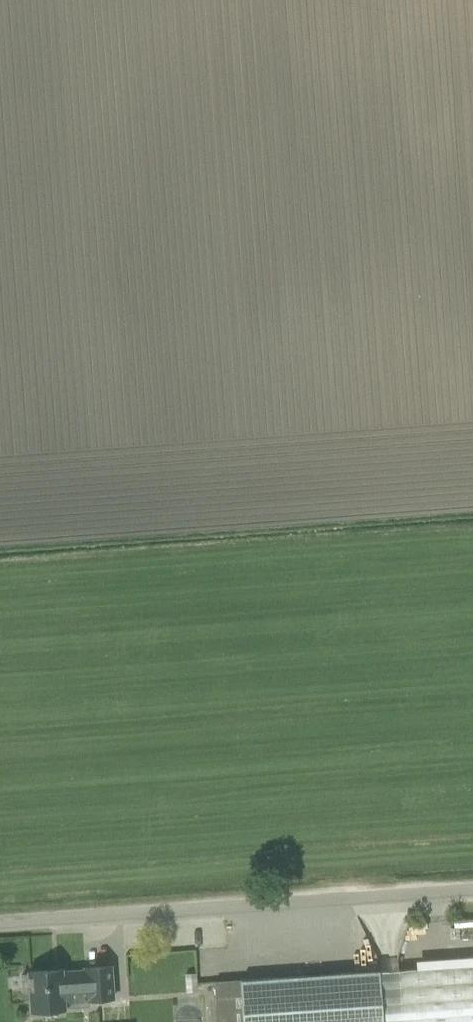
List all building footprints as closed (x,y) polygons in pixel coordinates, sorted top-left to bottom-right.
[(241,980),(243,1021),(472,1021),(472,964),(241,980)] [(113,998),(111,965),(85,967),(86,970),(53,972),(53,969),(29,971),(30,973),(23,974),(24,992),(31,991),(32,1011),(65,1008),(64,1005),(73,1004),(73,1000),(113,998)]
